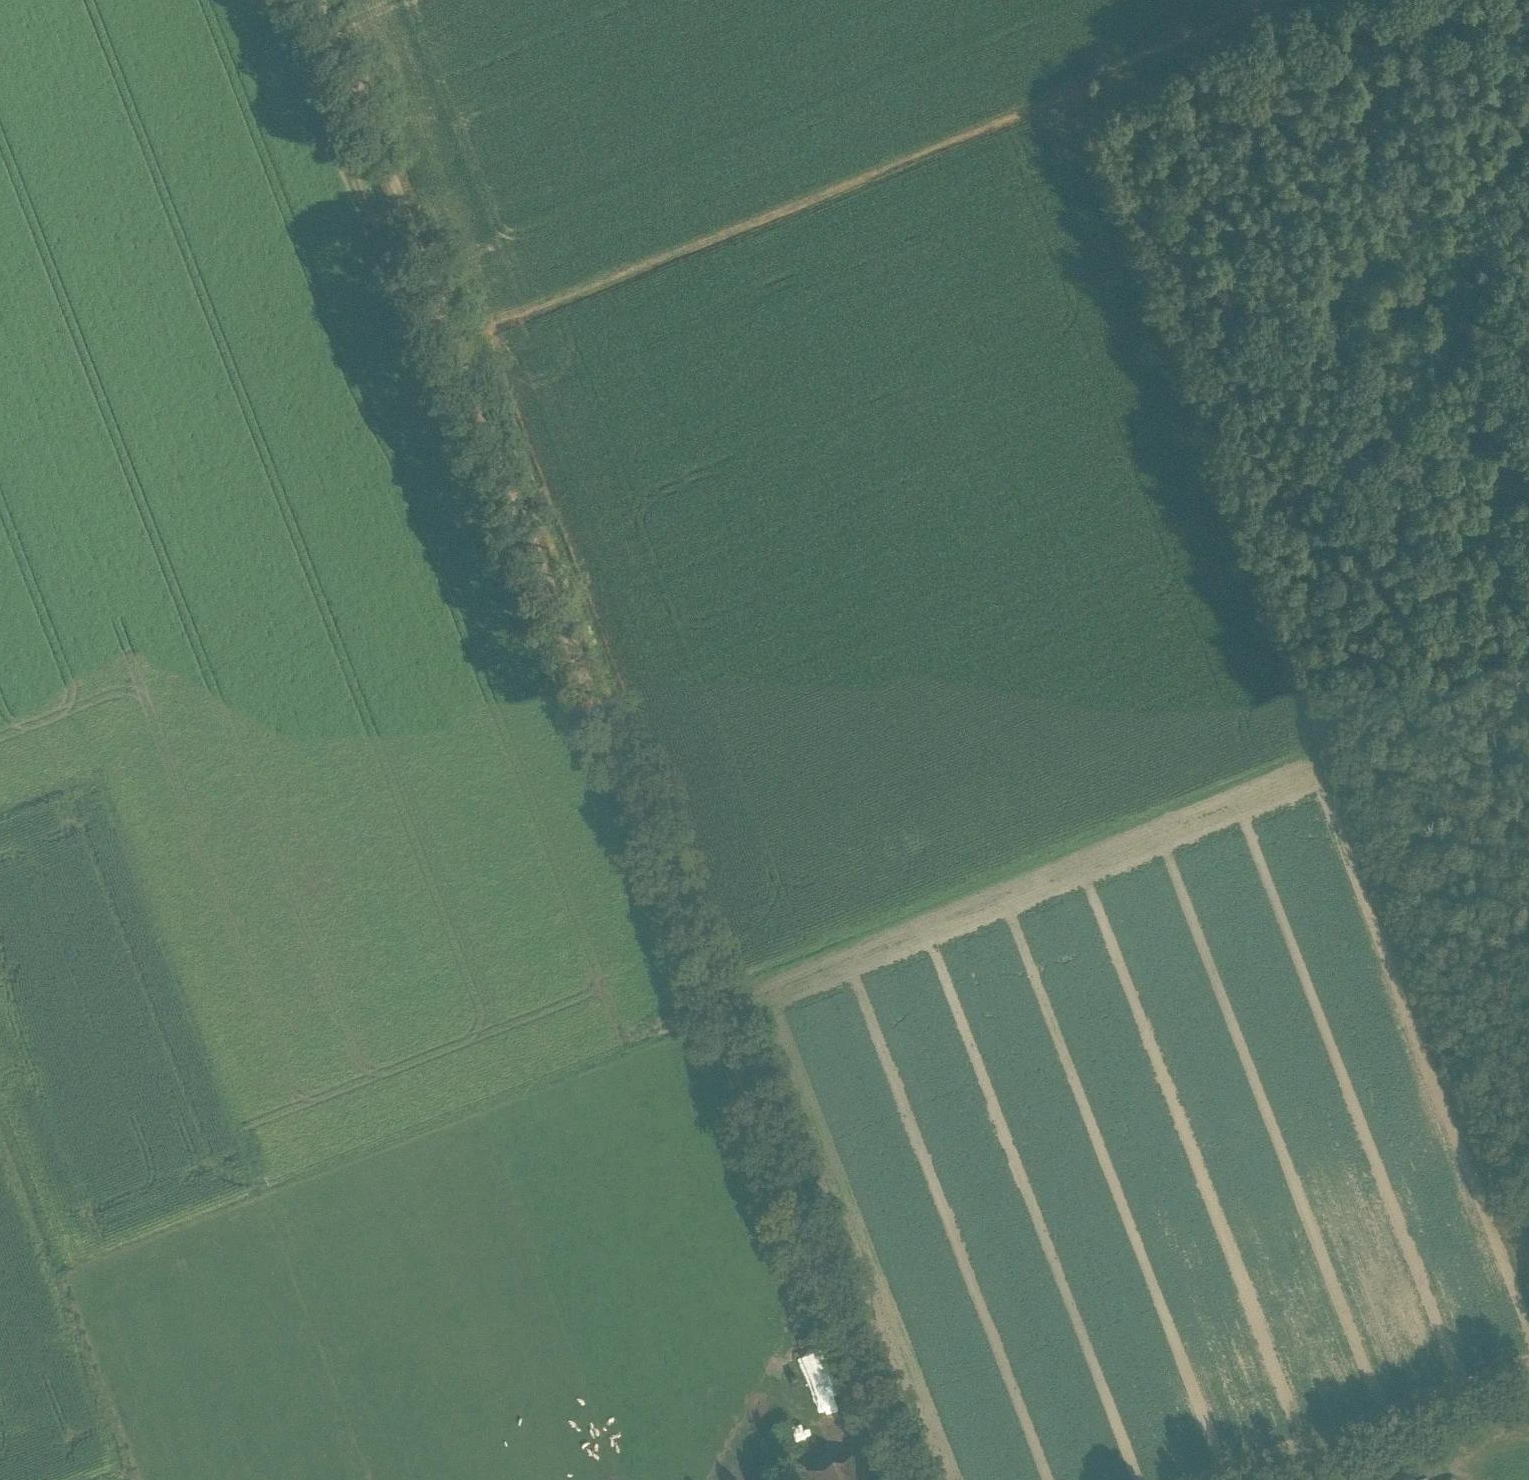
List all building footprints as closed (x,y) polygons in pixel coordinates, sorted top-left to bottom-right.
[(824,1352),(800,1359),(814,1404),(838,1397),(824,1352)] [(857,1455),(794,1479),(866,1479),(857,1455)]
